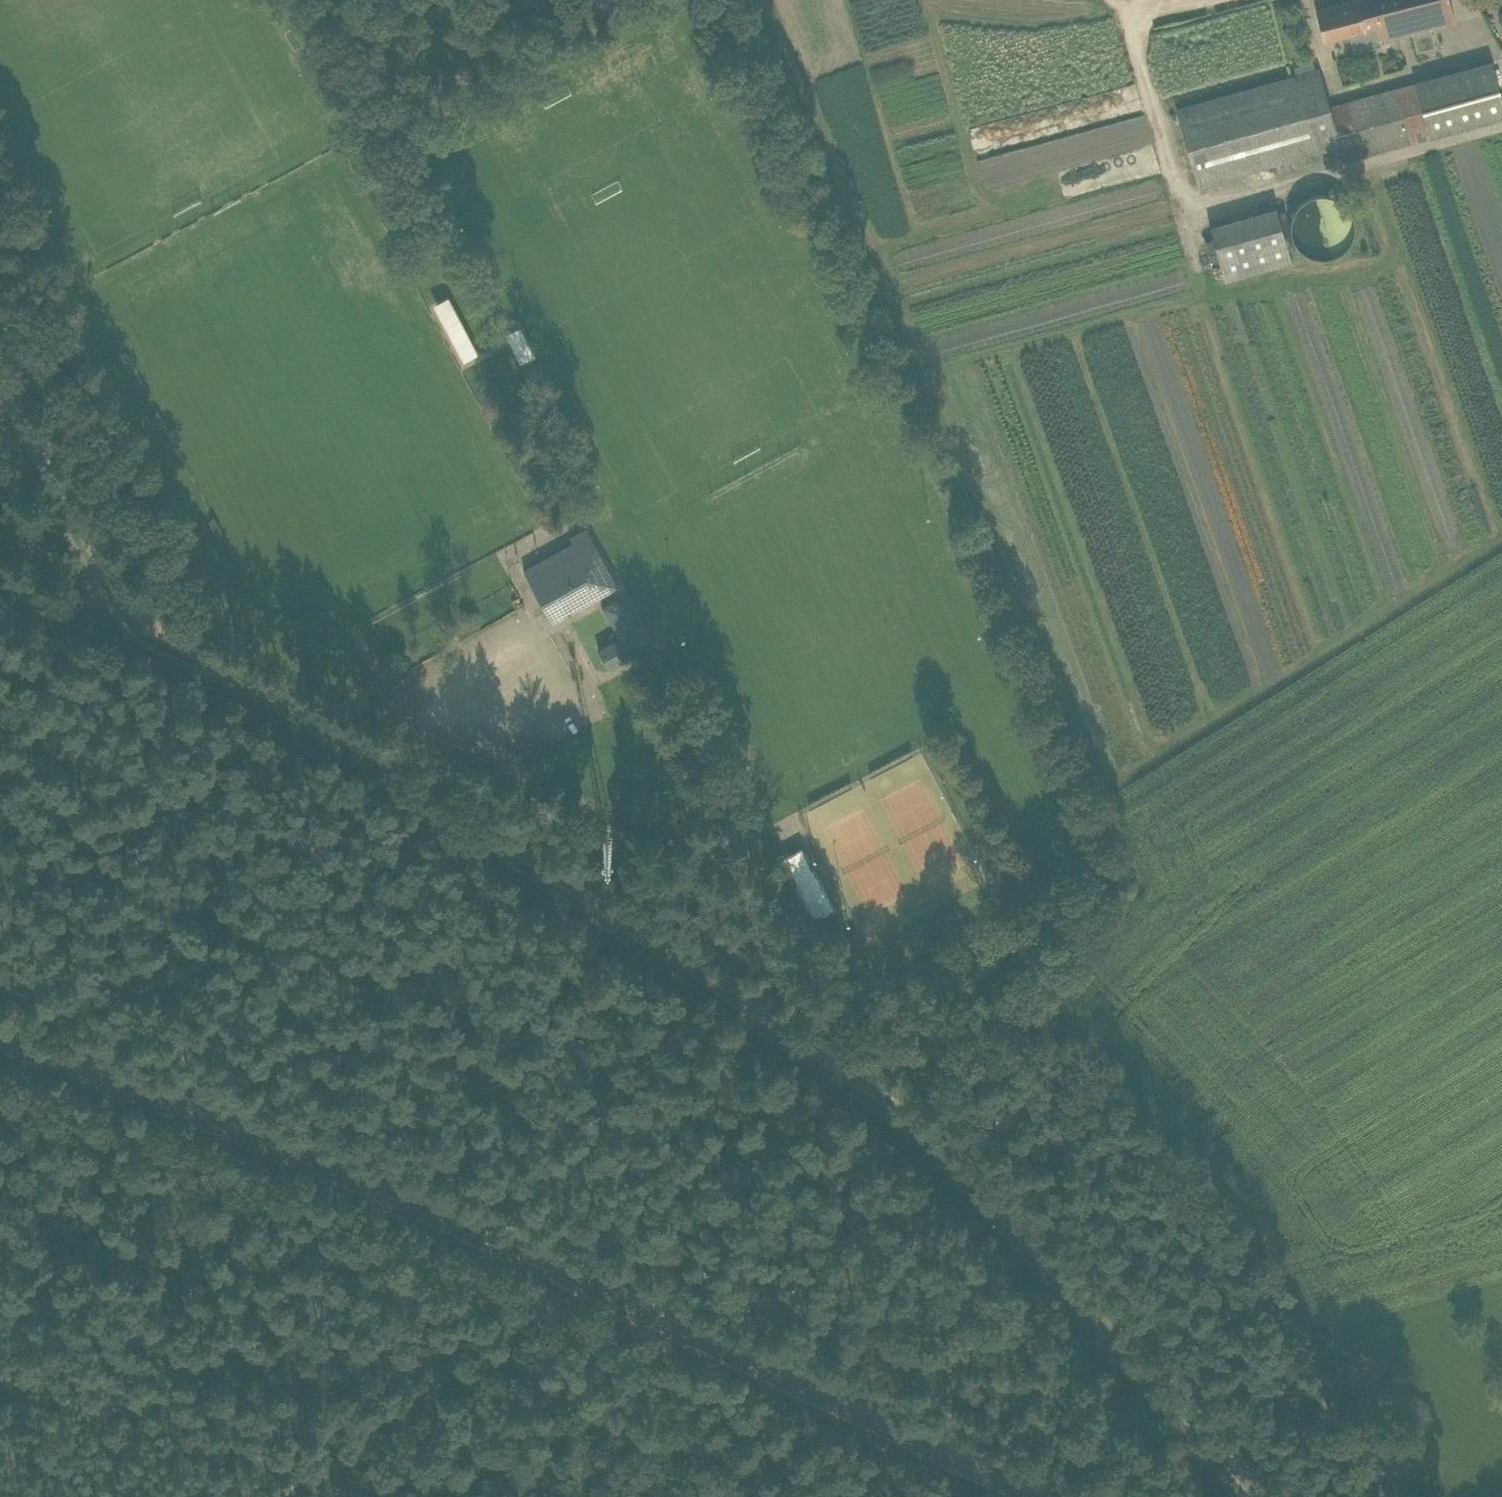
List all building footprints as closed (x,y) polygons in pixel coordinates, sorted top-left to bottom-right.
[(1449,0),(1350,0),(1316,9),(1323,39),(1361,30),(1365,45),(1455,22),(1449,0)] [(1329,107),(1339,145),(1343,161),(1501,116),(1501,99),(1491,61),(1329,107)] [(1339,145),(1329,107),(1318,70),(1176,109),(1197,185),(1275,163),(1277,172),(1320,161),(1317,151),(1339,145)] [(1348,227),(1348,226),(1346,217),(1343,210),(1340,205),(1335,201),(1329,197),(1325,196),(1318,195),(1310,195),(1306,196),(1300,199),(1294,203),(1290,208),(1287,213),(1285,219),(1284,226),(1285,233),(1287,238),(1290,243),(1293,248),(1298,252),(1304,255),(1311,257),(1315,258),(1321,257),(1328,255),(1334,252),(1338,248),(1342,243),(1345,238),(1347,233),(1348,227)] [(1209,224),(1225,281),(1291,262),(1275,205),(1209,224)] [(439,299),(463,359),(480,352),(456,292),(439,299)] [(505,331),(520,361),(540,351),(525,321),(505,331)] [(570,537),(573,542),(524,569),(553,622),(618,585),(587,528),(570,537)] [(619,636),(598,648),(609,669),(652,645),(624,593),(602,605),(619,636)] [(791,852),(780,858),(791,879),(812,869),(813,868),(802,846),(791,852)] [(817,902),(806,908),(812,918),(823,913),(833,907),(828,896),(817,902)]
